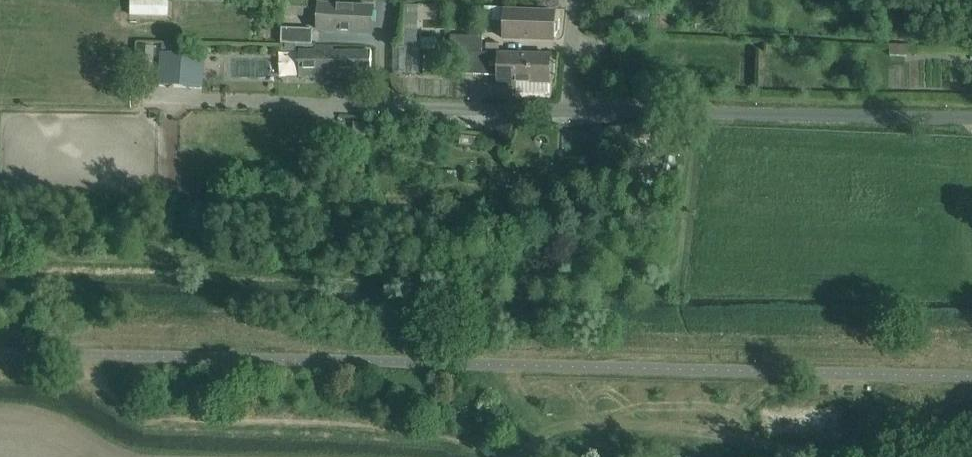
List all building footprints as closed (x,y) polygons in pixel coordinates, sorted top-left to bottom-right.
[(167,2),(129,2),(128,19),(166,20),(167,2)] [(401,3),(399,49),(417,49),(418,41),(418,21),(419,3),(401,3)] [(318,30),(352,32),(372,33),(373,8),(319,5),(318,30)] [(554,36),(555,12),(505,11),(504,39),(521,39),(521,34),(554,36)] [(280,45),(311,46),(312,30),(280,30),(280,45)] [(451,48),(450,51),(482,52),(483,36),(451,35),(451,48)] [(164,44),(164,67),(199,66),(199,57),(187,57),(187,43),(164,44)] [(300,50),(299,57),(299,77),(355,78),(355,72),(372,72),(372,51),(352,51),(336,51),(336,46),(317,46),(317,51),(300,50)] [(151,49),(139,49),(137,78),(149,78),(151,49)] [(437,51),(436,63),(458,64),(458,67),(457,74),(485,75),(498,75),(498,82),(549,83),(550,55),(499,54),(499,53),(482,52),(450,51),(445,51),(437,51)]
